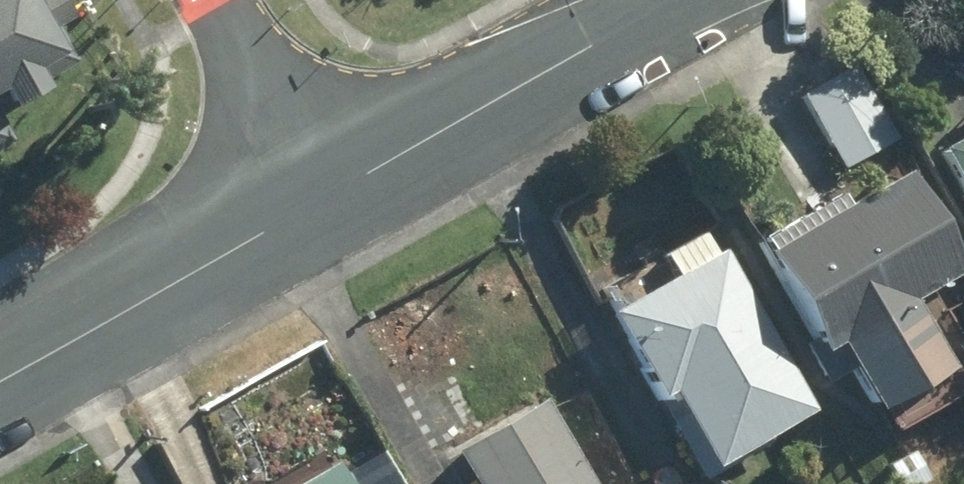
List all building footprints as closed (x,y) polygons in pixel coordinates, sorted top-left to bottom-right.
[(2,87),(10,103),(50,82),(39,62),(68,47),(60,31),(84,19),(74,0),(0,0),(0,88),(2,87)] [(859,65),(804,97),(845,166),(899,134),(859,65)] [(14,142),(0,116),(0,149),(14,142)] [(941,145),(963,188),(963,132),(941,145)] [(771,235),(827,339),(842,331),(883,409),(957,370),(917,294),(963,269),(963,257),(912,160),(771,235)] [(611,311),(664,395),(672,390),(718,463),(814,402),(716,246),(611,311)] [(551,394),(439,457),(454,483),(602,483),(551,394)] [(387,447),(346,470),(340,460),(296,483),(407,483),(387,447)]
